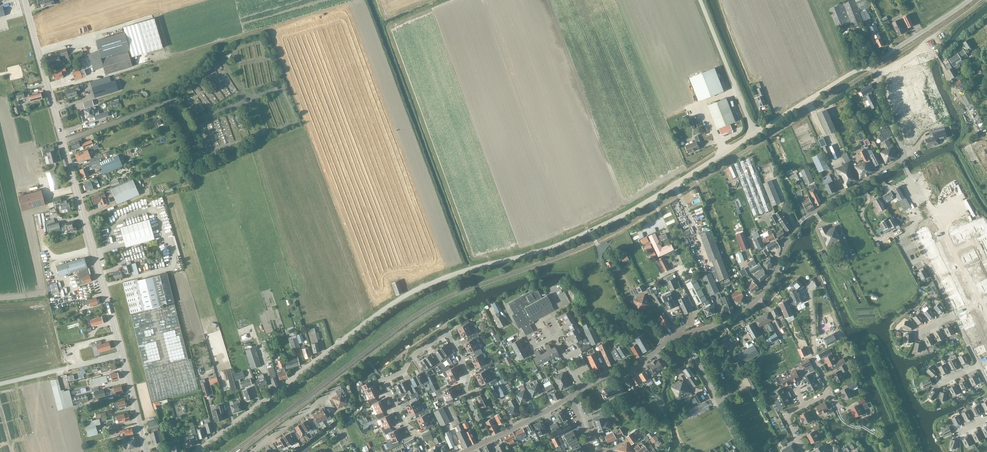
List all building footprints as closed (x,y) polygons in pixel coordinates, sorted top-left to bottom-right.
[(843,3),(839,5),(829,9),(837,28),(851,22),(853,27),(863,23),(858,11),(854,0),(852,0),(843,3)] [(858,11),(862,9),(861,6),(863,6),(864,8),(867,7),(866,4),(867,4),(866,0),(854,0),(858,11)] [(914,25),(908,14),(903,17),(908,28),(914,25)] [(154,18),(124,27),(132,57),(163,47),(154,18)] [(904,32),(902,28),(903,27),(901,23),(899,25),(897,20),(892,22),(894,27),(898,35),(904,32)] [(869,28),(867,29),(869,34),(871,38),(874,44),(876,43),(879,48),(884,45),(881,38),(880,38),(874,26),(870,28),(869,28)] [(132,66),(128,51),(128,50),(130,50),(125,32),(96,41),(99,51),(98,51),(88,54),(88,56),(77,61),(81,70),(72,73),(75,80),(86,75),(84,70),(93,66),(94,71),(103,67),(106,74),(132,66)] [(854,40),(851,34),(843,38),(848,48),(856,45),(854,40)] [(859,38),(867,53),(874,50),(869,41),(868,42),(865,35),(859,38)] [(963,43),(969,51),(974,48),(968,40),(963,43)] [(68,58),(67,54),(66,49),(60,51),(61,56),(62,56),(63,60),(68,58)] [(958,54),(949,60),(954,67),(956,69),(960,67),(960,65),(959,63),(962,60),(968,56),(964,50),(958,54)] [(971,53),(974,57),(976,60),(979,58),(975,51),(971,53)] [(52,56),(48,57),(49,61),(48,62),(49,64),(50,64),(50,65),(53,64),(53,67),(58,66),(57,63),(60,62),(59,57),(53,58),(52,56)] [(920,60),(915,63),(918,69),(920,73),(925,70),(926,72),(929,71),(926,65),(924,67),(920,60)] [(910,66),(913,72),(910,74),(913,79),(916,78),(915,76),(920,73),(918,69),(915,63),(910,66)] [(62,73),(66,71),(65,68),(57,71),(57,72),(53,73),(55,80),(63,76),(62,73)] [(689,78),(699,101),(724,91),(715,68),(689,78)] [(959,79),(952,68),(947,71),(954,82),(952,83),(954,86),(961,82),(959,79)] [(905,69),(901,71),(903,76),(905,80),(909,78),(908,75),(907,74),(905,69)] [(901,71),(897,73),(899,78),(902,82),(903,81),(905,80),(903,76),(901,71)] [(897,73),(893,75),(896,79),(898,84),(899,83),(902,82),(899,78),(897,73)] [(893,75),(889,77),(892,82),(894,86),(895,85),(897,85),(898,84),(896,79),(893,75)] [(118,91),(115,80),(111,82),(110,77),(90,82),(92,87),(95,98),(118,91)] [(889,77),(885,79),(888,84),(890,88),(891,87),(894,86),(892,82),(889,77)] [(868,100),(872,108),(877,106),(871,94),(872,94),(870,91),(873,89),(871,84),(865,88),(864,85),(857,89),(858,92),(860,91),(863,95),(865,101),(868,100)] [(76,91),(80,90),(79,86),(73,87),(74,88),(66,91),(68,98),(77,95),(76,91)] [(756,97),(755,98),(757,104),(759,103),(760,107),(766,104),(763,95),(764,95),(761,87),(757,89),(759,94),(757,95),(757,97),(756,97)] [(903,99),(902,99),(905,105),(906,105),(907,105),(908,104),(909,104),(912,102),(914,101),(915,101),(912,94),(911,95),(909,92),(908,93),(907,93),(904,94),(904,95),(905,98),(904,98),(903,99)] [(29,96),(30,99),(31,102),(42,99),(40,93),(29,96)] [(967,94),(962,96),(969,109),(974,106),(967,94)] [(726,98),(707,106),(717,129),(735,122),(726,98)] [(908,111),(907,112),(911,119),(913,118),(914,117),(915,117),(917,116),(918,115),(920,114),(921,114),(917,107),(915,108),(913,105),(908,108),(909,111),(908,111)] [(95,106),(84,110),(87,118),(94,116),(96,120),(102,118),(109,116),(108,111),(98,115),(95,106)] [(817,114),(827,136),(836,132),(827,110),(817,114)] [(977,117),(974,118),(978,124),(978,126),(983,123),(978,115),(976,116),(977,117)] [(920,123),(917,124),(920,130),(923,129),(927,127),(929,126),(930,125),(927,119),(926,120),(924,117),(920,119),(919,120),(920,123)] [(730,124),(719,129),(721,134),(732,130),(730,124)] [(934,137),(925,139),(927,147),(938,144),(937,140),(940,139),(947,138),(944,128),(938,129),(932,131),(934,137)] [(685,145),(681,146),(683,152),(687,150),(688,153),(699,149),(697,144),(701,143),(698,135),(694,137),(696,142),(685,146),(685,145)] [(832,158),(823,137),(818,139),(821,148),(823,147),(828,159),(832,158)] [(79,144),(82,142),(81,139),(71,143),(73,149),(81,147),(79,144)] [(898,158),(888,139),(884,141),(888,148),(880,152),(886,164),(898,158)] [(50,164),(58,161),(57,157),(56,157),(55,151),(50,152),(49,148),(42,149),(44,156),(47,155),(50,164)] [(864,161),(861,162),(865,170),(864,171),(866,176),(875,171),(864,149),(860,152),(864,161)] [(88,150),(75,155),(77,161),(84,158),(85,160),(91,157),(88,150)] [(882,163),(878,156),(877,153),(874,154),(872,150),(868,152),(872,159),(875,166),(882,163)] [(859,180),(850,161),(847,152),(841,155),(845,163),(835,169),(845,189),(851,186),(851,185),(859,180)] [(822,153),(812,158),(819,172),(829,167),(822,153)] [(104,173),(122,166),(125,165),(123,160),(120,161),(118,155),(99,162),(101,165),(100,165),(104,173)] [(754,216),(771,210),(752,157),(734,164),(754,216)] [(87,170),(100,165),(101,165),(99,162),(99,160),(86,165),(87,167),(80,170),(83,178),(89,175),(87,170)] [(865,170),(861,162),(854,166),(859,179),(866,176),(864,171),(865,170)] [(800,170),(806,184),(806,185),(814,181),(807,167),(800,170)] [(59,189),(54,171),(46,173),(51,191),(59,189)] [(792,175),(795,181),(801,179),(798,172),(792,175)] [(928,186),(925,188),(926,191),(930,189),(931,191),(943,185),(938,175),(926,182),(928,186)] [(825,186),(824,187),(825,188),(825,189),(826,189),(827,189),(829,194),(830,193),(831,194),(835,192),(834,192),(835,191),(832,184),(833,183),(831,178),(830,176),(825,178),(826,180),(827,182),(825,183),(825,186)] [(93,186),(99,184),(97,179),(91,182),(83,184),(86,191),(93,188),(93,186)] [(98,195),(91,198),(94,204),(100,201),(102,205),(108,203),(106,199),(107,199),(105,196),(113,193),(117,204),(139,194),(133,180),(111,189),(111,190),(104,193),(104,192),(98,194),(98,195)] [(772,180),(763,184),(773,206),(781,203),(772,180)] [(812,189),(810,191),(817,206),(822,204),(822,203),(818,195),(820,194),(815,184),(811,186),(812,189)] [(695,194),(692,187),(687,190),(690,196),(695,194)] [(899,187),(893,190),(893,191),(898,200),(899,201),(904,210),(910,207),(910,206),(905,197),(905,196),(906,195),(902,187),(900,188),(899,187)] [(43,190),(41,191),(19,196),(23,211),(46,205),(43,190)] [(891,191),(882,196),(886,203),(892,199),(895,203),(897,202),(897,201),(898,200),(893,191),(891,192),(891,191)] [(60,197),(53,199),(56,208),(61,207),(62,210),(70,208),(69,202),(68,202),(67,200),(64,201),(61,202),(60,197)] [(809,198),(802,202),(805,208),(808,213),(815,208),(812,203),(809,198)] [(879,198),(873,201),(879,212),(885,208),(879,198)] [(945,208),(944,208),(945,211),(947,210),(948,213),(959,207),(955,200),(944,205),(945,208)] [(779,211),(776,214),(779,219),(778,220),(786,231),(791,228),(788,223),(789,222),(787,219),(786,219),(784,216),(783,217),(779,211)] [(774,214),(770,217),(774,225),(779,222),(774,214)] [(881,222),(881,223),(880,224),(883,230),(885,229),(885,230),(891,226),(892,228),(897,225),(898,224),(894,218),(893,218),(888,221),(887,219),(881,222)] [(49,231),(60,228),(58,222),(55,223),(54,219),(46,221),(49,231)] [(153,234),(149,219),(120,227),(124,242),(153,234)] [(67,232),(76,230),(75,225),(74,221),(65,223),(65,225),(62,226),(63,230),(66,229),(67,232)] [(982,223),(973,227),(976,233),(985,229),(982,223)] [(841,249),(842,252),(847,250),(845,247),(848,246),(846,241),(844,237),(841,238),(836,226),(827,230),(825,226),(819,229),(826,246),(837,242),(841,249)] [(712,261),(719,280),(719,281),(729,277),(727,269),(726,270),(721,257),(711,230),(700,234),(710,262),(712,261)] [(786,236),(782,230),(775,234),(779,240),(786,236)] [(967,230),(960,233),(963,240),(970,237),(967,230)] [(771,231),(768,232),(761,236),(764,243),(775,238),(773,234),(771,231)] [(916,235),(919,242),(919,241),(928,237),(925,231),(916,235)] [(743,232),(736,235),(742,251),(749,248),(743,232)] [(960,232),(953,235),(957,244),(964,241),(963,240),(960,233),(960,232)] [(765,246),(760,236),(754,239),(759,249),(765,246)] [(769,251),(775,247),(776,249),(780,247),(779,245),(776,240),(766,246),(769,251)] [(159,251),(159,249),(159,247),(158,246),(157,244),(156,244),(154,243),(152,244),(151,244),(150,245),(149,246),(148,247),(148,248),(148,249),(148,250),(148,251),(149,253),(150,254),(151,255),(152,255),(154,255),(155,255),(157,254),(158,253),(159,252),(159,251)] [(662,247),(655,251),(659,257),(674,250),(671,243),(662,247)] [(930,246),(923,249),(927,258),(934,254),(930,246)] [(141,248),(125,251),(125,252),(119,253),(121,261),(143,258),(141,248)] [(974,251),(969,254),(972,260),(978,258),(978,257),(975,251),(974,251)] [(741,252),(736,254),(739,263),(744,261),(741,252)] [(963,256),(962,257),(966,263),(972,260),(969,254),(963,257),(963,256)] [(627,255),(621,258),(624,264),(630,261),(627,255)] [(663,257),(658,260),(665,272),(670,269),(663,257)] [(85,258),(56,266),(59,276),(68,273),(76,271),(80,285),(92,281),(90,275),(89,275),(87,267),(85,258)] [(775,263),(770,258),(765,262),(764,261),(763,262),(764,263),(763,264),(768,269),(775,263)] [(762,267),(759,263),(757,264),(754,260),(747,264),(750,269),(749,269),(751,273),(762,267)] [(937,261),(931,265),(935,273),(941,270),(937,261)] [(133,276),(139,274),(135,263),(123,266),(124,270),(121,271),(121,270),(113,272),(115,278),(123,276),(122,275),(126,274),(132,272),(133,276)] [(768,275),(762,268),(755,275),(761,282),(768,275)] [(918,272),(921,280),(928,277),(926,272),(925,271),(926,271),(925,269),(924,270),(923,268),(920,269),(920,271),(918,272)] [(167,273),(152,277),(152,278),(160,306),(174,302),(167,273)] [(703,274),(704,276),(702,277),(710,295),(719,291),(711,273),(706,275),(705,273),(703,274)] [(666,278),(663,279),(665,282),(668,281),(672,291),(677,288),(672,275),(666,278)] [(158,307),(150,276),(123,283),(130,313),(152,402),(199,390),(191,359),(188,359),(174,303),(158,307)] [(696,279),(686,284),(697,305),(704,302),(707,307),(703,309),(707,317),(710,315),(711,315),(715,313),(711,305),(710,306),(696,279)] [(792,288),(789,290),(796,305),(804,302),(799,291),(804,286),(797,279),(794,281),(793,283),(792,282),(792,283),(789,285),(790,286),(792,288)] [(950,280),(941,285),(944,291),(953,287),(950,280)] [(402,293),(398,281),(392,283),(396,295),(402,293)] [(752,281),(750,283),(749,282),(747,285),(753,292),(759,287),(755,282),(754,283),(752,281)] [(639,293),(646,290),(643,284),(635,289),(637,294),(639,293)] [(521,327),(525,336),(533,331),(529,324),(530,324),(530,323),(533,322),(533,323),(533,322),(533,321),(554,310),(551,305),(551,304),(546,295),(542,298),(536,288),(508,304),(514,314),(512,316),(519,329),(521,327)] [(731,294),(734,301),(736,307),(747,303),(741,290),(731,294)] [(633,300),(640,311),(651,305),(645,294),(633,300)] [(671,295),(667,297),(669,301),(667,302),(670,309),(676,306),(673,299),(671,295)] [(694,310),(692,307),(694,306),(688,295),(678,300),(685,314),(694,310)] [(728,295),(722,298),(725,306),(724,307),(727,314),(728,313),(728,314),(734,311),(735,310),(732,303),(731,304),(728,295)] [(958,296),(952,299),(956,308),(956,309),(962,305),(958,296)] [(96,298),(88,300),(85,301),(86,304),(90,303),(91,306),(98,304),(96,298)] [(794,315),(789,304),(787,300),(779,304),(785,319),(794,315)] [(497,301),(491,304),(495,312),(495,313),(497,317),(494,319),(499,327),(506,324),(501,315),(500,316),(498,312),(501,310),(497,301)] [(945,310),(940,303),(933,308),(937,312),(937,311),(938,312),(937,313),(939,314),(940,314),(941,315),(944,313),(943,311),(945,310)] [(781,315),(777,308),(771,311),(775,319),(781,315)] [(929,308),(923,313),(926,317),(927,317),(928,318),(927,318),(929,320),(929,319),(931,320),(933,318),(932,317),(935,315),(929,308)] [(569,311),(561,315),(564,320),(571,316),(569,311)] [(663,312),(660,314),(661,315),(659,317),(666,329),(672,326),(664,314),(663,312)] [(773,320),(769,312),(754,320),(758,328),(773,320)] [(924,320),(919,313),(913,318),(916,322),(917,323),(918,325),(919,324),(920,326),(923,323),(922,322),(924,320)] [(571,316),(564,320),(566,323),(567,325),(574,322),(571,316)] [(92,326),(103,323),(102,317),(91,320),(92,326)] [(969,317),(960,321),(963,328),(972,323),(972,324),(972,323),(969,317)] [(580,321),(584,330),(590,327),(586,318),(580,321)] [(458,328),(457,329),(459,332),(460,333),(469,328),(468,326),(470,325),(468,320),(461,323),(462,326),(458,328)] [(906,321),(902,328),(910,332),(913,324),(911,323),(911,324),(910,323),(906,321)] [(574,322),(567,325),(568,327),(570,331),(577,327),(574,322)] [(760,335),(753,323),(746,327),(752,339),(760,335)] [(767,326),(772,334),(776,332),(771,324),(767,326)] [(944,329),(948,337),(955,333),(952,329),(951,328),(952,328),(951,326),(950,326),(949,324),(946,326),(947,328),(944,329)] [(570,331),(568,332),(571,337),(578,334),(580,332),(577,327),(570,331)] [(591,329),(590,327),(584,330),(591,346),(599,342),(592,329),(591,329)] [(317,339),(319,339),(318,332),(316,333),(314,328),(308,330),(313,353),(320,351),(317,339)] [(460,333),(460,334),(461,338),(462,337),(462,338),(467,335),(468,338),(467,338),(467,339),(477,334),(478,333),(477,331),(474,332),(473,330),(470,331),(469,328),(460,333)] [(934,334),(938,342),(945,338),(942,334),(941,333),(942,333),(941,331),(940,331),(939,329),(936,331),(937,333),(934,334)] [(905,334),(904,342),(912,343),(912,338),(912,336),(913,336),(913,334),(911,334),(911,332),(908,332),(908,334),(905,334)] [(779,340),(776,333),(765,338),(768,345),(779,340)] [(835,333),(823,339),(827,346),(838,340),(835,333)] [(464,344),(463,344),(465,348),(466,347),(466,348),(475,344),(478,343),(475,338),(479,337),(477,334),(467,339),(468,341),(464,343),(464,344)] [(578,334),(571,337),(574,343),(581,339),(578,334)] [(928,347),(935,343),(932,339),(931,338),(932,338),(931,336),(930,336),(929,334),(926,336),(927,338),(924,339),(922,340),(924,343),(925,343),(928,347)] [(288,337),(289,340),(294,355),(301,352),(297,338),(297,337),(296,335),(288,337)] [(650,348),(643,335),(635,339),(642,353),(650,348)] [(523,337),(518,340),(512,343),(511,341),(508,342),(510,347),(512,346),(514,349),(521,345),(519,342),(524,339),(523,337)] [(733,347),(727,337),(720,342),(726,352),(733,347)] [(915,342),(913,351),(921,352),(922,347),(922,346),(923,344),(922,344),(922,342),(919,341),(918,343),(915,342)] [(100,351),(111,348),(109,342),(98,345),(100,351)] [(604,343),(598,345),(608,367),(613,364),(604,343)] [(626,354),(621,346),(619,343),(614,346),(615,347),(613,348),(614,350),(610,352),(615,360),(617,359),(618,360),(620,358),(619,357),(621,356),(622,357),(626,354)] [(477,347),(475,344),(466,348),(467,349),(466,349),(468,353),(469,353),(473,351),(474,353),(481,350),(479,346),(477,347)] [(521,345),(514,349),(517,354),(524,350),(523,349),(521,345)] [(580,349),(582,353),(591,349),(589,345),(580,349)] [(636,358),(637,357),(641,355),(635,345),(630,347),(636,358)] [(743,364),(754,357),(759,354),(754,345),(737,354),(740,360),(743,364)] [(983,345),(974,349),(977,356),(986,351),(986,352),(986,351),(983,345)] [(301,347),(304,357),(305,358),(311,357),(308,347),(305,348),(305,346),(301,347)] [(444,346),(439,349),(446,359),(453,354),(450,349),(447,351),(444,346)] [(245,350),(248,357),(252,369),(261,366),(255,347),(245,350)] [(551,349),(549,350),(553,357),(558,354),(554,347),(551,349)] [(801,357),(807,355),(804,347),(798,350),(801,357)] [(446,359),(439,349),(434,352),(438,357),(435,359),(439,364),(440,366),(443,364),(442,362),(446,359)] [(709,358),(717,374),(723,371),(720,366),(719,366),(717,362),(721,360),(721,359),(723,358),(722,355),(720,357),(716,349),(710,352),(711,353),(708,354),(709,358)] [(471,359),(472,363),(473,362),(474,363),(485,358),(485,357),(484,357),(483,353),(481,350),(474,353),(475,354),(476,356),(474,357),(471,358),(471,359)] [(524,350),(517,354),(520,360),(527,356),(525,352),(524,350)] [(547,351),(544,353),(547,360),(553,357),(549,350),(547,351)] [(399,353),(390,358),(393,362),(401,357),(399,353)] [(540,355),(538,356),(542,363),(547,360),(544,353),(540,355)] [(600,367),(595,357),(593,353),(586,356),(593,370),(600,367)] [(831,354),(825,358),(829,367),(832,365),(833,368),(845,362),(843,358),(839,360),(839,361),(836,363),(834,360),(835,360),(834,357),(833,357),(831,354)] [(969,361),(965,354),(958,357),(960,362),(961,363),(962,365),(963,364),(964,366),(967,364),(966,363),(969,361)] [(426,358),(425,359),(431,369),(436,366),(439,364),(435,359),(433,361),(429,355),(428,356),(428,355),(425,357),(426,358)] [(281,356),(277,357),(280,369),(277,369),(278,371),(278,374),(280,380),(287,377),(285,369),(285,367),(283,360),(281,356)] [(536,357),(533,359),(537,366),(542,363),(538,356),(536,357)] [(287,369),(300,365),(297,357),(285,360),(287,369)] [(474,364),(473,364),(475,368),(476,368),(481,366),(482,368),(486,367),(487,366),(491,364),(493,363),(491,360),(488,362),(485,357),(485,358),(474,363),(474,364)] [(425,359),(420,362),(424,367),(421,369),(424,374),(426,377),(430,375),(427,372),(431,369),(425,359)] [(654,360),(652,361),(658,370),(663,367),(664,369),(667,368),(665,365),(666,364),(665,361),(660,364),(658,359),(655,361),(654,360)] [(804,366),(806,365),(808,368),(812,366),(810,363),(811,363),(809,359),(802,363),(804,366)] [(955,359),(948,362),(950,367),(950,366),(951,368),(952,370),(953,369),(954,371),(957,369),(956,368),(959,367),(958,366),(956,361),(955,359)] [(740,360),(734,364),(739,372),(745,368),(743,364),(740,360)] [(655,372),(658,370),(652,361),(650,363),(651,363),(648,365),(651,370),(648,371),(652,377),(657,374),(655,372)] [(110,370),(117,369),(115,363),(101,367),(102,372),(106,371),(106,370),(110,369),(110,370)] [(476,375),(475,375),(477,379),(478,379),(487,375),(489,374),(487,369),(491,367),(493,367),(491,364),(487,366),(486,367),(482,368),(479,370),(480,372),(476,374),(476,375)] [(844,379),(842,377),(843,376),(842,373),(848,370),(845,364),(839,367),(841,370),(839,371),(832,374),(837,383),(844,379)] [(949,371),(945,364),(938,367),(940,372),(941,373),(942,375),(943,374),(943,376),(947,374),(946,373),(949,371)] [(445,377),(447,376),(456,372),(456,371),(457,371),(455,367),(454,367),(449,369),(448,366),(437,372),(438,374),(443,372),(445,377)] [(689,366),(683,371),(683,373),(684,375),(686,375),(690,381),(694,387),(698,385),(692,376),(695,374),(689,366)] [(938,372),(931,366),(926,372),(930,375),(931,376),(930,376),(932,378),(938,372)] [(274,388),(279,386),(276,377),(275,373),(273,367),(268,369),(271,378),(270,379),(274,388)] [(750,369),(744,371),(753,389),(759,386),(750,369)] [(236,380),(244,377),(242,371),(234,374),(236,380)] [(651,381),(649,377),(648,378),(644,371),(638,374),(643,381),(645,379),(647,383),(651,381)] [(796,371),(788,375),(792,382),(794,381),(794,382),(798,380),(797,379),(799,378),(796,371)] [(457,373),(456,372),(447,376),(449,379),(447,380),(449,385),(456,382),(454,379),(459,377),(459,376),(458,372),(457,373)] [(118,373),(92,379),(94,385),(104,383),(104,382),(107,381),(108,382),(112,381),(113,382),(115,381),(115,380),(119,379),(118,373)] [(420,373),(415,376),(420,387),(423,385),(423,386),(428,383),(425,378),(423,379),(420,373)] [(570,385),(562,373),(554,378),(561,390),(570,385)] [(259,388),(267,385),(265,378),(264,378),(263,374),(259,376),(260,379),(256,381),(257,385),(258,385),(259,388)] [(491,378),(489,374),(487,375),(478,379),(479,380),(478,381),(480,384),(481,384),(485,382),(487,386),(497,381),(496,378),(494,379),(491,378)] [(811,376),(810,374),(803,377),(804,379),(803,380),(805,383),(806,383),(807,385),(814,381),(820,378),(819,375),(814,378),(812,375),(811,376)] [(969,379),(972,386),(979,383),(977,378),(976,377),(977,377),(976,375),(975,376),(974,374),(971,376),(971,377),(969,379)] [(207,384),(215,380),(213,375),(205,378),(207,384)] [(792,382),(788,375),(782,379),(780,376),(775,378),(778,384),(782,382),(784,386),(786,385),(787,386),(790,384),(790,383),(792,382)] [(420,387),(415,376),(410,378),(412,384),(410,385),(416,397),(419,395),(416,390),(418,389),(417,388),(420,387)] [(630,385),(631,387),(631,388),(634,395),(637,393),(636,392),(629,376),(622,380),(626,387),(630,385)] [(930,378),(922,381),(925,389),(930,387),(929,386),(930,386),(931,386),(933,385),(932,384),(934,384),(933,380),(931,381),(930,378)] [(57,379),(50,380),(58,410),(73,406),(69,390),(64,391),(63,390),(61,391),(57,379)] [(242,387),(252,384),(250,379),(241,382),(242,387)] [(504,383),(502,379),(493,384),(500,398),(500,397),(511,391),(507,382),(504,383)] [(691,393),(684,379),(671,387),(678,400),(691,393)] [(958,384),(962,392),(970,388),(967,383),(966,382),(967,382),(966,380),(965,381),(964,379),(961,381),(961,382),(958,384)] [(222,394),(228,392),(225,382),(224,380),(218,382),(222,394)] [(849,387),(841,391),(845,400),(852,396),(851,394),(852,393),(850,390),(857,387),(854,380),(847,384),(849,387)] [(409,395),(410,394),(412,398),(416,397),(410,385),(407,387),(404,381),(399,383),(405,395),(408,393),(409,395)] [(533,382),(533,383),(534,385),(531,387),(529,384),(526,386),(532,397),(542,392),(536,381),(533,382)] [(814,381),(807,385),(808,387),(807,387),(809,391),(810,390),(811,392),(818,389),(817,387),(818,386),(816,383),(815,383),(814,381)] [(552,383),(548,385),(544,387),(548,394),(550,392),(551,394),(555,400),(556,400),(559,399),(559,398),(556,392),(552,383)] [(399,384),(394,386),(397,392),(394,393),(397,399),(402,396),(405,395),(399,384)] [(617,385),(614,386),(614,385),(614,386),(612,387),(612,386),(611,387),(609,388),(609,387),(609,388),(607,389),(606,388),(606,389),(604,390),(603,390),(604,390),(604,392),(601,394),(602,398),(606,396),(606,398),(606,399),(607,399),(607,398),(609,397),(609,398),(610,398),(610,397),(611,396),(612,396),(612,397),(612,396),(614,395),(615,396),(615,395),(617,394),(617,395),(618,395),(617,394),(620,393),(620,394),(620,393),(622,391),(622,392),(622,391),(622,389),(623,389),(623,388),(622,388),(622,386),(622,385),(621,386),(620,385),(620,384),(619,384),(620,385),(617,385),(617,384),(616,385),(617,385)] [(952,396),(959,393),(957,388),(957,389),(956,387),(957,387),(956,385),(955,386),(954,384),(951,386),(952,387),(949,389),(952,396)] [(366,392),(367,394),(376,390),(376,389),(375,385),(374,385),(369,387),(368,385),(361,388),(364,393),(366,392)] [(521,391),(514,394),(520,405),(530,399),(523,385),(519,388),(521,391)] [(112,395),(123,393),(121,386),(110,389),(110,388),(105,389),(105,392),(110,391),(112,395)] [(446,386),(435,391),(437,396),(443,393),(445,396),(454,392),(453,391),(454,390),(452,387),(451,387),(447,389),(446,386)] [(247,401),(253,399),(250,388),(243,390),(247,401)] [(337,395),(332,398),(335,403),(344,397),(343,395),(345,394),(344,391),(342,388),(336,392),(337,395)] [(781,388),(774,392),(775,394),(774,395),(776,398),(777,397),(778,400),(785,396),(784,394),(785,393),(783,390),(782,391),(781,388)] [(96,398),(105,396),(104,389),(94,392),(96,398)] [(931,389),(927,397),(934,401),(936,396),(936,395),(937,395),(938,393),(937,393),(938,391),(935,389),(934,391),(931,389)] [(376,391),(376,390),(367,394),(369,399),(367,400),(368,403),(369,402),(369,403),(375,400),(374,397),(378,395),(379,394),(377,391),(376,391)] [(940,392),(938,400),(946,402),(947,397),(947,395),(947,396),(948,393),(947,393),(947,391),(943,391),(943,392),(940,392)] [(456,396),(457,396),(455,392),(454,392),(445,396),(447,400),(446,401),(447,404),(453,401),(452,399),(456,396)] [(703,401),(699,392),(694,395),(698,403),(703,401)] [(476,397),(482,408),(489,404),(483,393),(476,397)] [(74,404),(88,401),(87,394),(72,397),(74,404)] [(598,412),(600,416),(604,415),(606,420),(617,416),(616,413),(618,412),(613,401),(614,400),(613,398),(612,398),(611,396),(610,397),(611,399),(610,399),(611,401),(612,401),(614,406),(613,406),(598,412)] [(778,400),(775,401),(778,408),(775,409),(777,412),(779,411),(783,409),(782,407),(789,404),(788,402),(789,401),(787,398),(786,398),(785,396),(778,400)] [(347,402),(344,397),(335,403),(338,408),(343,405),(345,408),(350,404),(349,402),(347,402)] [(408,409),(408,410),(417,406),(416,403),(418,402),(415,397),(409,400),(410,403),(406,405),(406,406),(405,406),(407,410),(408,409)] [(858,405),(851,408),(855,417),(862,414),(862,415),(863,416),(864,416),(865,416),(866,415),(866,414),(866,413),(864,409),(868,407),(864,398),(858,401),(860,404),(858,405)] [(369,403),(368,404),(369,406),(373,404),(375,409),(384,404),(382,400),(377,402),(376,399),(375,400),(369,403)] [(519,413),(512,399),(509,401),(511,405),(505,408),(511,419),(515,417),(514,415),(519,413)] [(113,403),(115,409),(116,411),(120,410),(120,408),(126,406),(125,400),(113,403)] [(155,409),(158,408),(157,406),(165,403),(164,400),(153,403),(155,409)] [(234,404),(230,405),(233,413),(242,410),(240,402),(239,400),(233,402),(234,404)] [(694,418),(711,410),(706,401),(689,410),(694,418)] [(817,409),(813,411),(816,418),(821,415),(820,414),(822,412),(823,413),(826,412),(826,411),(826,410),(828,414),(830,413),(834,411),(830,403),(826,405),(825,403),(816,407),(817,409)] [(385,406),(384,404),(375,409),(377,414),(375,415),(376,417),(377,417),(378,417),(383,414),(382,412),(387,410),(386,409),(387,409),(385,405),(385,406)] [(215,422),(223,420),(221,412),(224,412),(222,405),(216,406),(217,409),(212,411),(215,422)] [(982,413),(978,405),(971,409),(973,413),(974,413),(974,414),(975,416),(976,416),(977,417),(980,416),(979,414),(982,413)] [(419,411),(417,406),(408,410),(408,411),(408,412),(409,415),(410,415),(415,413),(416,416),(420,414),(423,412),(422,409),(419,411)] [(450,422),(443,408),(433,412),(440,427),(450,422)] [(318,412),(323,421),(325,419),(326,421),(331,418),(328,412),(325,414),(322,409),(321,409),(319,410),(318,412)] [(429,409),(427,410),(423,412),(420,414),(422,416),(417,418),(417,419),(416,419),(418,423),(419,422),(419,423),(428,419),(426,414),(431,412),(429,409)] [(561,425),(562,427),(569,423),(567,419),(562,410),(554,414),(559,423),(557,424),(556,422),(550,426),(552,430),(559,427),(558,427),(561,425)] [(972,418),(968,410),(961,413),(963,418),(964,418),(964,419),(965,421),(966,421),(967,422),(970,421),(969,419),(972,418)] [(503,421),(502,420),(504,419),(499,411),(496,412),(497,414),(494,416),(498,424),(499,423),(500,424),(502,423),(502,422),(503,421)] [(323,421),(318,412),(317,412),(315,412),(313,414),(313,415),(315,419),(313,421),(316,427),(319,425),(318,423),(323,421)] [(816,422),(812,416),(810,417),(807,412),(800,415),(802,418),(801,418),(802,422),(803,421),(805,424),(812,420),(813,423),(816,422)] [(114,421),(118,420),(119,423),(130,420),(128,414),(124,415),(124,414),(113,417),(114,421)] [(385,417),(383,414),(378,417),(377,417),(379,420),(380,419),(382,424),(391,419),(392,418),(390,415),(389,415),(385,417)] [(598,417),(593,419),(593,420),(593,421),(595,421),(598,430),(597,430),(596,431),(597,434),(596,434),(596,435),(603,433),(602,431),(610,428),(608,423),(607,423),(606,420),(604,415),(600,416),(599,417),(599,418),(598,419),(598,417)] [(962,423),(958,415),(951,419),(953,423),(954,423),(954,424),(955,426),(956,426),(957,427),(960,426),(959,424),(962,423)] [(213,432),(210,422),(209,418),(204,420),(205,424),(207,433),(213,432)] [(99,419),(97,420),(94,420),(85,423),(88,436),(98,434),(96,426),(100,424),(99,419)] [(160,430),(158,430),(158,428),(159,427),(157,419),(148,422),(149,430),(150,430),(151,432),(150,433),(153,444),(163,442),(160,430)] [(392,421),(391,419),(382,424),(383,426),(381,428),(384,432),(385,432),(390,429),(389,427),(394,425),(394,424),(393,420),(392,421)] [(428,419),(419,423),(420,424),(419,424),(421,428),(422,428),(426,426),(428,429),(433,426),(432,423),(431,424),(428,419)] [(491,419),(485,422),(492,435),(497,432),(491,419)] [(533,425),(538,434),(539,436),(545,433),(544,430),(547,429),(542,420),(533,425)] [(301,423),(300,424),(305,432),(310,428),(312,431),(314,429),(311,424),(309,426),(306,421),(301,423)] [(456,433),(463,448),(470,445),(460,423),(456,425),(459,431),(456,433)] [(305,432),(300,424),(299,424),(299,425),(295,427),(297,432),(295,434),(298,439),(303,436),(301,434),(305,432)] [(534,433),(529,424),(526,426),(529,432),(529,431),(531,434),(534,433)] [(557,429),(552,431),(555,437),(571,429),(569,424),(561,428),(560,427),(556,428),(557,429)] [(948,426),(941,430),(944,437),(949,435),(950,434),(950,435),(952,434),(951,432),(953,432),(952,429),(950,429),(948,426)] [(126,436),(133,434),(132,428),(124,430),(119,431),(120,434),(125,433),(126,436)] [(199,439),(205,437),(203,428),(198,429),(198,428),(197,428),(199,439)] [(612,432),(616,438),(616,439),(623,435),(619,428),(612,432)] [(390,429),(384,432),(386,435),(388,434),(390,439),(399,434),(399,432),(398,430),(397,430),(392,432),(391,429),(390,429)] [(469,429),(464,432),(471,445),(476,442),(469,429)] [(522,429),(514,433),(517,440),(520,438),(520,440),(523,438),(523,437),(526,435),(522,429)] [(635,430),(626,437),(632,444),(640,438),(635,430)] [(454,445),(452,441),(454,440),(450,431),(443,433),(449,447),(454,445)] [(561,436),(564,441),(575,436),(572,431),(561,436)] [(816,433),(815,434),(814,431),(807,435),(811,443),(818,440),(817,437),(818,437),(816,433)] [(972,435),(976,443),(983,439),(980,435),(979,434),(980,434),(979,432),(978,432),(977,431),(974,432),(975,434),(972,435)] [(432,437),(430,432),(422,436),(424,441),(432,437)] [(515,445),(518,443),(512,432),(501,438),(504,443),(508,442),(510,445),(511,445),(513,444),(513,443),(514,443),(515,445)] [(613,439),(616,438),(612,432),(604,436),(607,443),(613,440),(613,439)] [(283,437),(282,437),(287,445),(290,443),(292,446),(297,443),(293,438),(291,439),(288,434),(283,437)] [(391,441),(386,443),(388,449),(398,444),(397,441),(402,439),(401,439),(402,438),(401,436),(400,435),(399,434),(390,439),(391,441)] [(130,449),(137,447),(134,435),(130,436),(131,438),(124,440),(127,450),(130,449)] [(194,436),(189,437),(190,439),(184,441),(186,447),(196,445),(194,436)] [(577,441),(575,436),(564,441),(566,447),(569,445),(577,441)] [(962,440),(966,448),(973,444),(970,440),(969,439),(970,439),(969,437),(968,437),(967,436),(964,437),(965,439),(962,440)] [(282,437),(281,438),(277,441),(280,446),(277,447),(280,451),(283,451),(281,448),(287,445),(282,437)] [(555,437),(551,440),(555,447),(556,447),(558,451),(560,451),(563,451),(555,437)] [(951,439),(948,447),(956,449),(957,445),(957,443),(958,443),(958,441),(957,441),(958,439),(954,438),(954,440),(951,439)] [(577,441),(569,445),(572,450),(575,448),(578,447),(580,446),(577,441)] [(641,441),(634,447),(637,451),(640,451),(646,448),(641,441)] [(180,444),(174,445),(173,442),(168,443),(169,449),(173,449),(174,451),(182,451),(180,444)] [(825,451),(826,451),(824,448),(823,448),(822,446),(823,444),(822,442),(816,445),(818,448),(815,450),(817,451),(826,451),(825,451)] [(446,444),(443,446),(443,445),(442,445),(441,443),(437,445),(438,448),(440,451),(446,451),(449,451),(446,444)] [(495,447),(497,451),(506,451),(505,451),(507,450),(505,446),(503,446),(502,443),(495,447)] [(632,451),(626,443),(616,449),(618,451),(632,451)]
